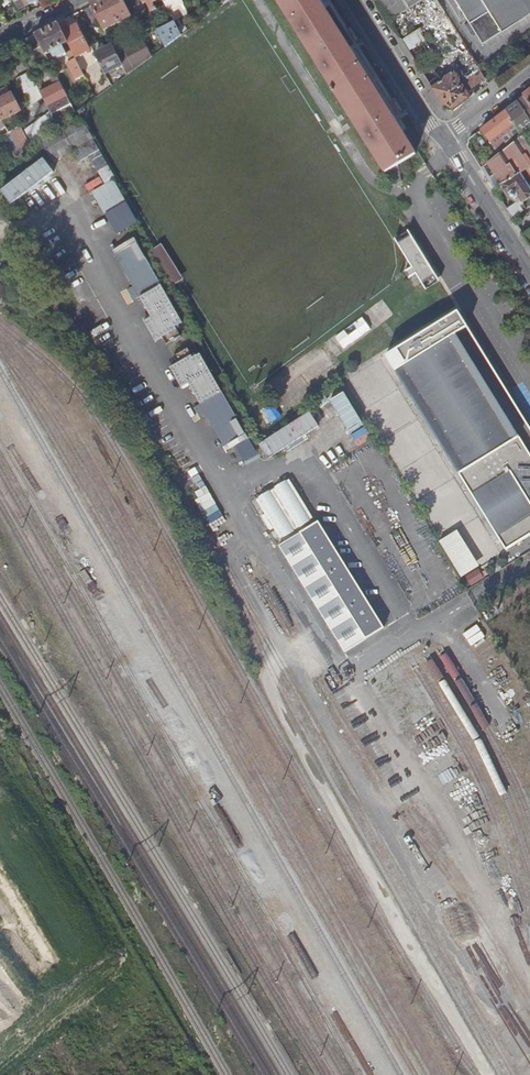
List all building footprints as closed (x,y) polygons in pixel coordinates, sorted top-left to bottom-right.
[(27,8),(26,5),(23,0),(14,0),(20,12),(27,8)] [(91,6),(104,31),(129,18),(131,22),(128,23),(131,29),(136,26),(123,0),(102,0),(91,6)] [(146,10),(143,5),(141,0),(123,0),(136,26),(140,35),(148,30),(141,17),(139,13),(145,10),(146,10)] [(162,0),(141,0),(143,5),(146,4),(151,13),(156,10),(152,0),(154,2),(157,3),(162,0)] [(164,2),(168,11),(182,3),(181,0),(167,0),(164,2)] [(223,5),(221,0),(219,0),(215,3),(218,9),(223,5)] [(384,171),(385,180),(391,179),(391,183),(400,181),(397,163),(413,153),(317,0),(276,0),(384,171)] [(388,19),(419,0),(376,0),(388,19)] [(482,42),(529,12),(529,0),(456,0),(482,42)] [(71,51),(75,58),(90,51),(77,26),(69,30),(64,20),(57,23),(68,44),(71,51)] [(165,48),(181,36),(174,22),(156,31),(165,48)] [(76,80),(84,76),(75,58),(71,51),(66,53),(63,46),(68,44),(57,23),(35,34),(45,55),(51,52),(54,58),(57,57),(58,59),(66,55),(69,62),(67,63),(76,80)] [(418,29),(401,39),(414,60),(431,50),(418,29)] [(48,60),(45,55),(35,34),(23,41),(35,66),(48,60)] [(112,46),(121,66),(127,63),(115,40),(110,43),(112,46)] [(134,68),(151,56),(144,43),(126,51),(134,68)] [(105,74),(121,66),(112,46),(95,54),(105,74)] [(473,58),(458,67),(472,89),(480,82),(486,78),(473,58)] [(49,62),(54,73),(62,69),(59,62),(54,64),(52,60),(49,62)] [(453,110),(470,97),(453,71),(441,79),(433,68),(423,74),(444,108),(453,110)] [(30,106),(43,99),(35,83),(29,72),(16,80),(30,106)] [(55,123),(74,112),(54,73),(49,75),(54,85),(43,91),(38,81),(35,83),(43,99),(55,123)] [(489,83),(486,78),(480,82),(484,87),(489,83)] [(1,120),(18,112),(11,95),(3,99),(0,100),(0,118),(1,120)] [(511,108),(525,130),(529,127),(529,106),(524,98),(511,108)] [(506,112),(481,131),(496,151),(495,152),(498,156),(522,137),(506,112)] [(34,144),(57,127),(57,126),(48,115),(25,132),(34,144)] [(105,185),(114,179),(80,119),(41,139),(53,161),(72,152),(78,162),(89,156),(105,185)] [(23,152),(31,146),(20,126),(10,132),(23,152)] [(486,159),(473,137),(469,140),(468,148),(478,165),(486,159)] [(481,169),(494,190),(501,186),(520,174),(526,170),(529,168),(529,149),(522,137),(498,156),(492,160),(481,169)] [(495,152),(489,156),(492,160),(498,156),(495,152)] [(486,159),(478,165),(481,169),(492,160),(489,156),(486,159)] [(10,202),(57,173),(48,158),(1,187),(10,202)] [(512,218),(522,211),(520,206),(523,204),(522,203),(529,198),(529,189),(520,174),(501,186),(508,197),(509,196),(510,199),(512,200),(513,200),(515,200),(517,199),(519,202),(506,210),(512,218)] [(91,193),(116,235),(138,223),(114,181),(91,193)] [(161,283),(138,241),(115,254),(139,297),(141,296),(161,283)] [(162,243),(150,251),(172,286),(184,278),(162,243)] [(403,271),(408,279),(426,268),(421,260),(403,271)] [(183,321),(161,283),(141,296),(152,316),(145,320),(156,340),(177,328),(176,325),(183,321)] [(504,551),(529,535),(529,431),(457,311),(383,356),(457,476),(461,473),(500,535),(495,537),(504,551)] [(200,403),(223,391),(202,353),(194,357),(193,355),(171,367),(182,387),(189,383),(200,403)] [(247,434),(223,391),(200,403),(224,446),(247,434)] [(331,399),(349,428),(363,420),(345,391),(331,399)] [(273,455),(320,425),(312,412),(265,441),(273,455)] [(274,491),(268,495),(267,493),(257,500),(257,501),(256,502),(279,540),(282,538),(283,539),(294,533),(293,532),(299,528),(299,530),(310,523),(309,522),(310,521),(287,483),(284,485),(283,484),(273,490),(274,491)] [(384,629),(318,523),(278,548),(344,654),(384,629)] [(479,566),(457,530),(440,540),(462,577),(479,566)]
